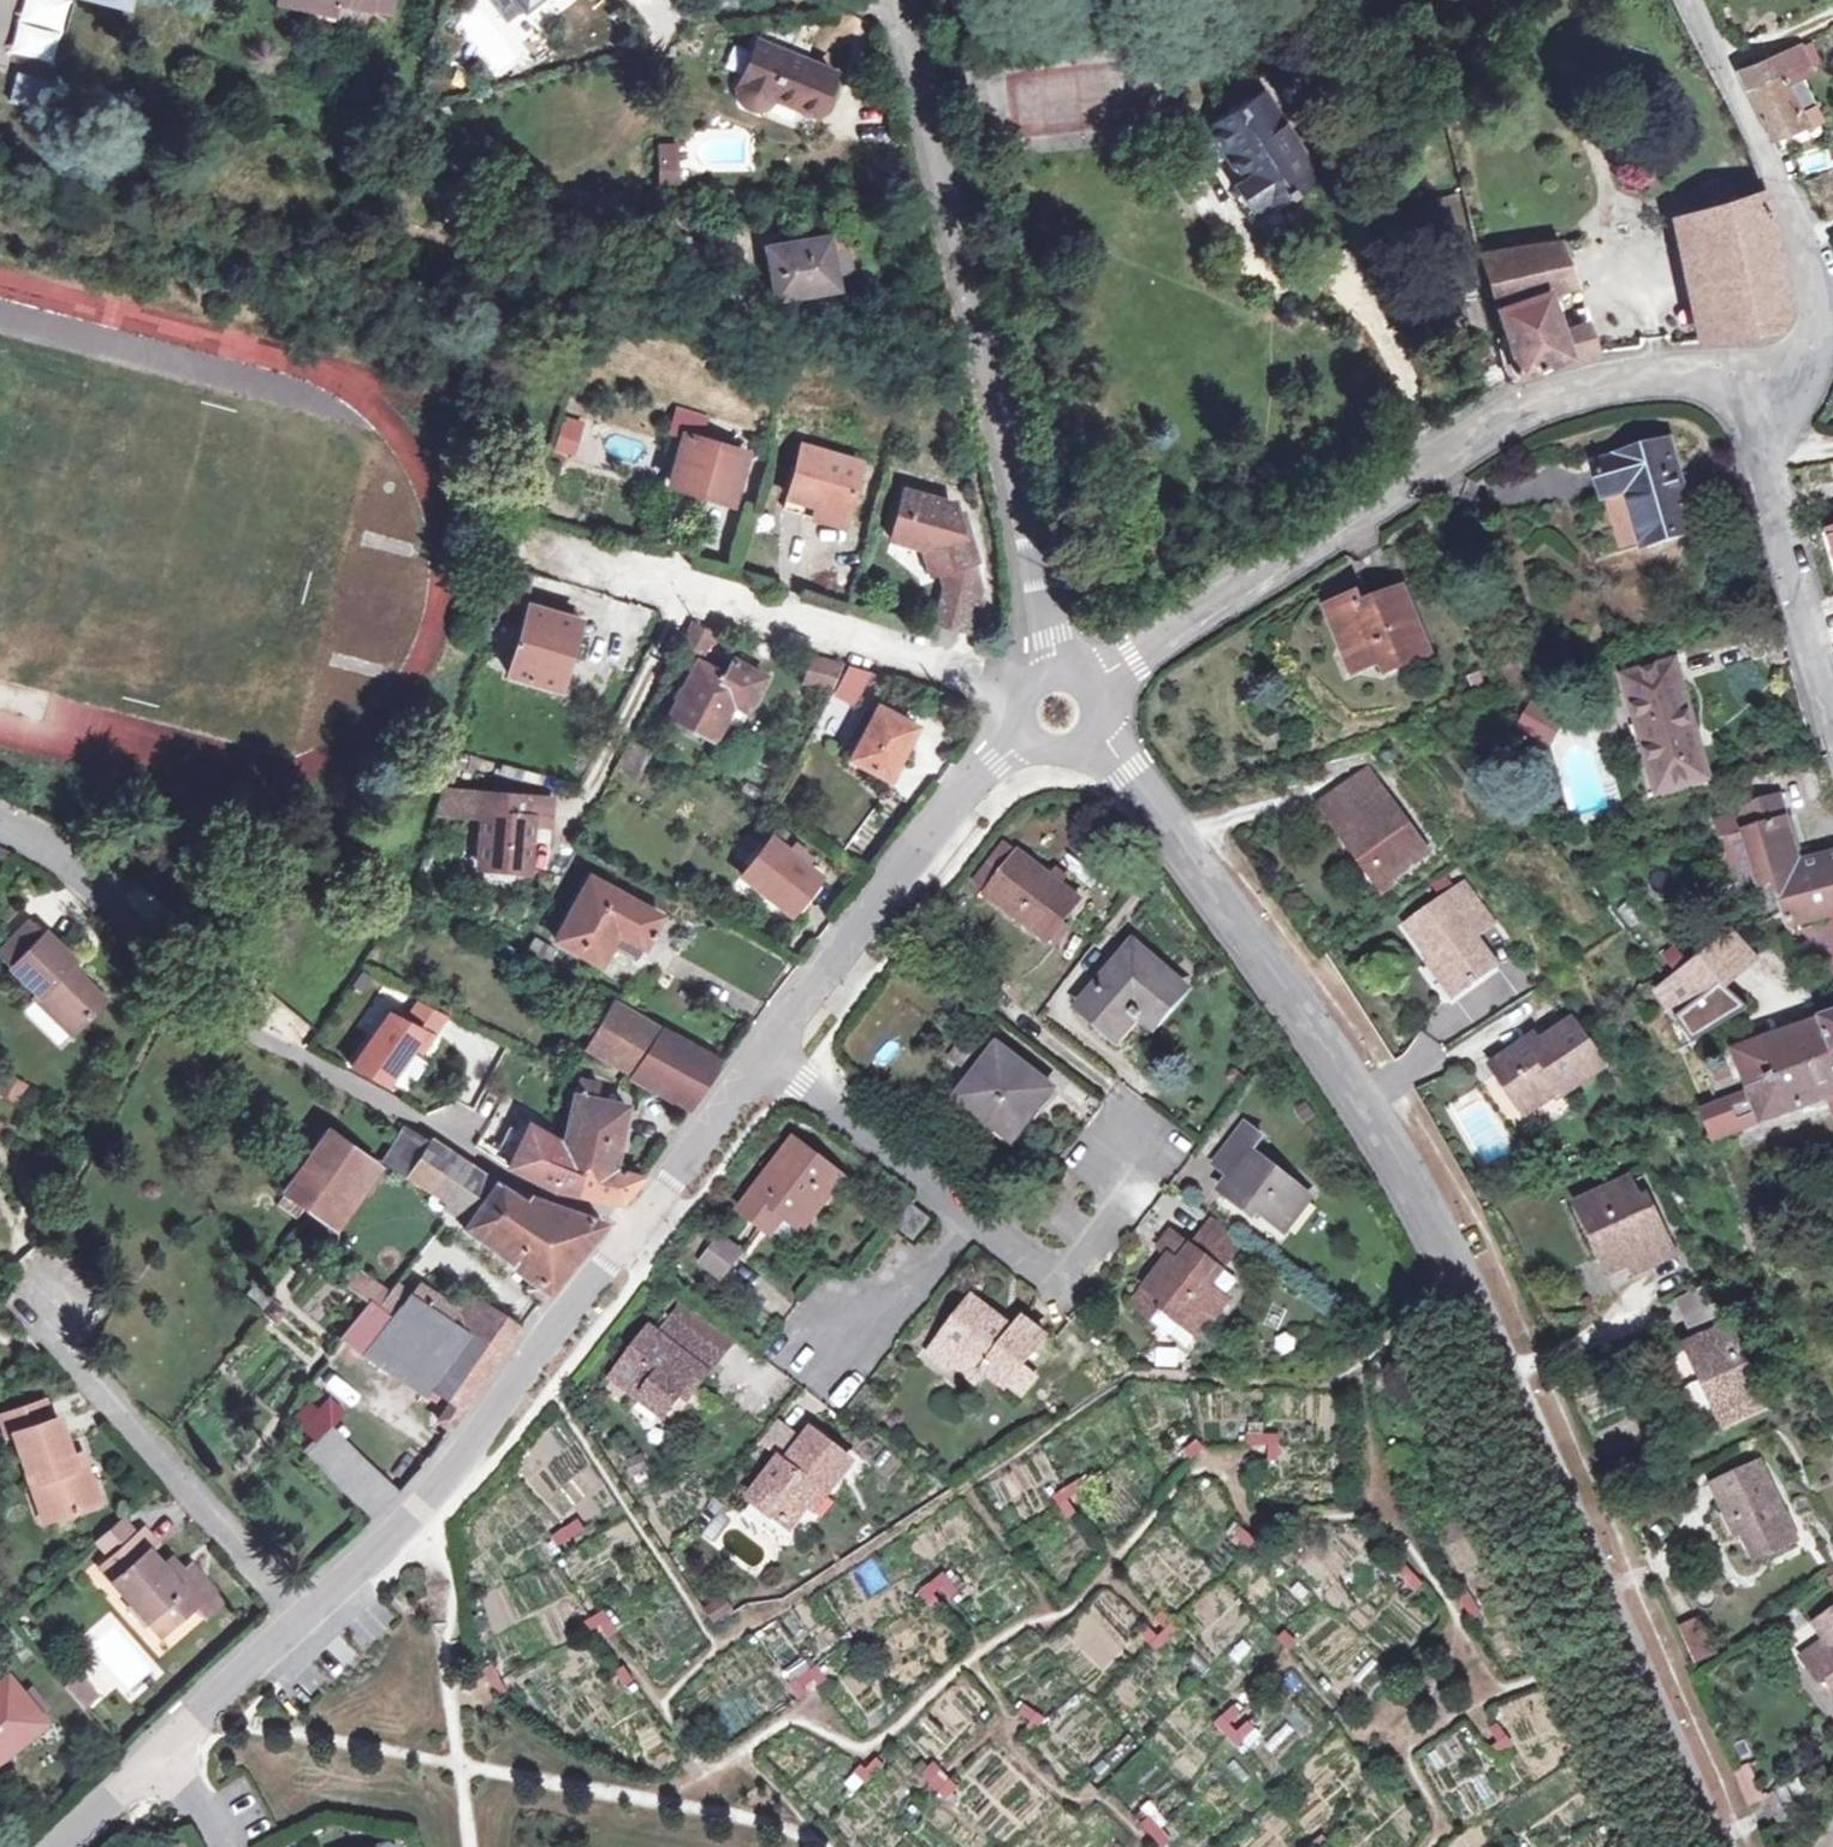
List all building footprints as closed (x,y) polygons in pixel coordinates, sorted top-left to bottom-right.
[(335,17),(337,6),(368,11),(388,15),(392,0),(283,0),(281,6),(335,17)] [(525,12),(540,0),(516,0),(525,12)] [(337,6),(335,17),(366,24),(368,11),(337,6)] [(740,84),(738,88),(737,93),(737,97),(739,101),(744,106),(752,111),(757,112),(761,112),(765,110),(768,105),(773,100),(773,98),(818,116),(835,74),(757,42),(740,84)] [(1787,80),(1811,70),(1801,46),(1739,70),(1772,137),(1808,121),(1787,80)] [(1064,64),(1001,84),(1021,146),(1084,126),(1064,64)] [(1235,177),(1228,180),(1243,206),(1251,202),(1254,206),(1279,192),(1282,196),(1315,176),(1265,88),(1205,121),(1235,177)] [(678,183),(677,152),(660,153),(661,183),(678,183)] [(1447,238),(1464,233),(1456,193),(1416,202),(1426,243),(1447,238)] [(1685,215),(1714,341),(1778,330),(1789,314),(1764,193),(1685,215)] [(1476,289),(1464,233),(1447,238),(1457,292),(1476,289)] [(776,298),(836,287),(826,237),(767,249),(776,298)] [(1515,380),(1565,360),(1594,353),(1586,324),(1559,332),(1548,296),(1574,286),(1560,243),(1476,256),(1515,380)] [(573,457),(584,421),(560,414),(550,451),(573,457)] [(681,453),(671,486),(731,504),(746,457),(671,433),(666,449),(681,453)] [(1604,497),(1628,491),(1644,545),(1693,531),(1669,444),(1595,465),(1604,497)] [(817,504),(846,514),(862,464),(802,446),(784,508),(814,517),(814,516),(817,504)] [(935,623),(959,631),(975,573),(971,563),(975,561),(968,534),(959,536),(953,517),(949,504),(904,490),(890,540),(923,550),(929,573),(940,570),(945,586),(935,623)] [(817,504),(814,516),(842,525),(846,514),(817,504)] [(959,536),(968,534),(961,514),(953,517),(959,536)] [(983,600),(975,573),(959,631),(972,635),(983,600)] [(1371,609),(1364,611),(1357,595),(1325,608),(1344,653),(1349,651),(1359,672),(1380,663),(1385,673),(1428,657),(1400,590),(1369,603),(1371,609)] [(539,595),(535,609),(569,618),(573,604),(539,595)] [(569,618),(535,609),(530,607),(511,677),(555,689),(575,620),(569,618)] [(706,635),(691,627),(681,647),(697,655),(706,635)] [(723,675),(704,665),(689,694),(683,691),(678,700),(685,703),(675,721),(713,741),(723,721),(739,729),(765,678),(731,661),(723,675)] [(1626,677),(1658,792),(1708,778),(1673,662),(1626,677)] [(852,705),(869,674),(848,668),(835,695),(852,705)] [(1528,701),(1513,725),(1547,747),(1563,723),(1528,701)] [(857,746),(875,712),(864,706),(847,740),(857,746)] [(878,708),(875,712),(857,746),(849,759),(887,781),(916,730),(878,708)] [(636,784),(649,752),(628,741),(613,772),(636,784)] [(1359,845),(1386,881),(1426,851),(1371,773),(1323,810),(1351,851),(1359,845)] [(478,817),(479,796),(442,794),(437,814),(478,817)] [(527,800),(479,796),(478,817),(485,817),(482,869),(530,872),(533,819),(525,819),(527,800)] [(1740,813),(1746,833),(1787,822),(1780,803),(1740,813)] [(1746,833),(1740,813),(1719,821),(1723,840),(1746,833)] [(1746,833),(1762,886),(1777,882),(1790,928),(1832,916),(1832,865),(1802,874),(1798,863),(1787,822),(1746,833)] [(792,916),(821,878),(798,860),(803,853),(793,846),(796,841),(778,827),(741,877),(792,916)] [(1378,886),(1386,881),(1359,845),(1351,851),(1378,886)] [(1059,883),(1051,876),(1019,851),(986,893),(1048,941),(1081,899),(1059,883)] [(1832,865),(1832,854),(1798,863),(1802,874),(1832,865)] [(1056,868),(1051,876),(1059,883),(1065,875),(1056,868)] [(1438,893),(1453,882),(1445,872),(1431,884),(1438,893)] [(640,939),(648,943),(661,919),(596,880),(578,911),(573,908),(555,940),(600,966),(610,949),(622,929),(640,939)] [(1434,953),(1463,989),(1497,963),(1476,934),(1490,922),(1462,884),(1406,925),(1431,957),(1434,953)] [(18,960),(41,938),(28,925),(5,947),(18,960)] [(636,964),(648,943),(640,939),(622,929),(610,949),(630,960),(636,964)] [(46,933),(41,938),(18,960),(12,966),(40,995),(36,998),(72,1033),(105,999),(70,965),(75,960),(46,933)] [(1685,970),(1669,982),(1657,991),(1695,1044),(1749,1009),(1724,985),(1755,958),(1731,933),(1701,956),(1685,970)] [(1160,998),(1171,1007),(1185,991),(1133,947),(1079,1009),(1116,1039),(1137,1014),(1143,1018),(1160,998)] [(1454,995),(1463,989),(1434,953),(1431,957),(1428,960),(1454,995)] [(1154,1028),(1171,1007),(1160,998),(1143,1018),(1154,1028)] [(421,1052),(445,1016),(417,1001),(403,1020),(386,1012),(351,1064),(387,1084),(412,1048),(421,1052)] [(614,1003),(586,1047),(629,1072),(626,1076),(686,1109),(720,1062),(614,1003)] [(1778,1036),(1735,1051),(1750,1090),(1699,1110),(1713,1143),(1832,1097),(1832,1017),(1778,1036)] [(1565,1094),(1602,1067),(1572,1023),(1540,1046),(1533,1038),(1493,1066),(1525,1110),(1559,1085),(1565,1094)] [(996,1046),(957,1098),(1012,1140),(1051,1089),(996,1046)] [(26,1084),(1,1071),(0,1073),(0,1096),(16,1104),(26,1084)] [(1491,1075),(1482,1081),(1510,1125),(1519,1120),(1491,1075)] [(561,1141),(611,1168),(625,1104),(593,1099),(597,1082),(577,1078),(563,1135),(561,1141)] [(512,1151),(526,1122),(515,1117),(508,1133),(502,1130),(497,1144),(512,1151)] [(526,1122),(512,1151),(506,1165),(552,1187),(622,1201),(641,1174),(611,1168),(561,1141),(551,1135),(547,1133),(539,1129),(526,1122)] [(1214,1165),(1229,1177),(1219,1189),(1245,1210),(1249,1205),(1283,1231),(1309,1198),(1251,1152),(1262,1138),(1246,1125),(1214,1165)] [(477,1204),(470,1214),(463,1224),(533,1277),(525,1289),(540,1298),(602,1222),(548,1202),(528,1192),(523,1200),(451,1154),(406,1126),(383,1161),(432,1192),(433,1190),(439,1180),(477,1204)] [(286,1193),(325,1220),(368,1158),(328,1130),(286,1193)] [(552,1132),(551,1135),(561,1141),(563,1135),(552,1132)] [(506,1165),(512,1151),(492,1142),(485,1153),(494,1159),(506,1165)] [(774,1210),(801,1230),(840,1178),(794,1142),(740,1210),(761,1227),(774,1210)] [(439,1180),(433,1190),(470,1214),(477,1204),(439,1180)] [(1647,1266),(1670,1255),(1652,1215),(1644,1217),(1627,1183),(1581,1206),(1610,1270),(1640,1255),(1647,1266)] [(911,1205),(895,1226),(913,1239),(929,1218),(911,1205)] [(787,1248),(801,1230),(774,1210),(761,1227),(787,1248)] [(1213,1226),(1195,1249),(1173,1232),(1160,1249),(1172,1259),(1162,1272),(1159,1270),(1133,1305),(1153,1320),(1161,1310),(1182,1326),(1189,1318),(1206,1331),(1228,1303),(1224,1300),(1210,1289),(1223,1272),(1221,1270),(1239,1247),(1213,1226)] [(719,1282),(744,1253),(720,1233),(695,1262),(719,1282)] [(374,1312),(389,1290),(350,1265),(340,1281),(365,1297),(360,1303),(374,1312)] [(1223,1272),(1210,1289),(1224,1300),(1234,1287),(1234,1281),(1223,1272)] [(370,1343),(428,1382),(447,1396),(436,1419),(449,1427),(497,1353),(518,1327),(466,1292),(450,1317),(394,1282),(389,1290),(374,1312),(365,1324),(377,1332),(370,1343)] [(1702,1328),(1727,1316),(1712,1284),(1687,1296),(1702,1328)] [(672,1295),(661,1310),(719,1354),(731,1339),(672,1295)] [(971,1299),(937,1343),(957,1360),(956,1362),(978,1380),(985,1372),(1005,1387),(1007,1385),(1020,1368),(1045,1336),(1023,1320),(1013,1332),(971,1299)] [(719,1354),(661,1310),(609,1379),(639,1401),(644,1394),(666,1412),(678,1395),(686,1384),(693,1389),(719,1354)] [(1200,1339),(1206,1331),(1189,1318),(1182,1326),(1200,1339)] [(1731,1327),(1690,1345),(1725,1423),(1765,1405),(1731,1327)] [(428,1382),(370,1343),(361,1357),(419,1396),(428,1382)] [(957,1360),(937,1343),(928,1354),(948,1370),(956,1362),(957,1360)] [(1035,1379),(1020,1368),(1007,1385),(1022,1396),(1035,1379)] [(685,1400),(693,1389),(686,1384),(678,1395),(685,1400)] [(661,1419),(666,1412),(644,1394),(639,1401),(661,1419)] [(314,1437),(328,1424),(330,1422),(309,1400),(295,1416),(314,1437)] [(71,1456),(58,1418),(50,1420),(43,1402),(0,1414),(0,1419),(7,1436),(12,1435),(29,1484),(36,1481),(51,1519),(97,1503),(83,1464),(75,1467),(71,1456)] [(550,1421),(518,1461),(557,1492),(589,1452),(550,1421)] [(779,1423),(764,1442),(788,1462),(803,1443),(779,1423)] [(395,1489),(328,1424),(314,1437),(303,1447),(371,1513),(386,1499),(395,1489)] [(788,1462),(786,1464),(782,1461),(751,1499),(789,1527),(818,1491),(823,1496),(850,1462),(812,1432),(803,1443),(788,1462)] [(1248,1432),(1250,1445),(1268,1444),(1268,1458),(1280,1458),(1279,1433),(1248,1432)] [(1197,1439),(1185,1450),(1191,1457),(1203,1446),(1197,1439)] [(79,1453),(71,1456),(75,1467),(83,1464),(79,1453)] [(1728,1498),(1743,1532),(1755,1558),(1796,1538),(1759,1461),(1712,1483),(1721,1502),(1728,1498)] [(1094,1498),(1080,1479),(1054,1496),(1068,1516),(1075,1510),(1068,1500),(1077,1493),(1085,1504),(1094,1498)] [(1728,1498),(1721,1502),(1737,1535),(1743,1532),(1728,1498)] [(579,1518),(552,1536),(559,1546),(585,1528),(579,1518)] [(96,1542),(109,1557),(135,1535),(122,1520),(96,1542)] [(1245,1528),(1237,1538),(1259,1557),(1267,1548),(1245,1528)] [(109,1557),(105,1560),(119,1575),(113,1581),(160,1634),(193,1604),(203,1615),(221,1600),(190,1564),(179,1573),(167,1559),(161,1564),(149,1549),(156,1543),(142,1529),(135,1535),(109,1557)] [(99,1566),(113,1581),(119,1575),(105,1560),(99,1566)] [(1404,1561),(1396,1568),(1416,1588),(1423,1581),(1404,1561)] [(944,1572),(920,1592),(935,1610),(943,1603),(935,1593),(942,1588),(950,1597),(958,1591),(944,1572)] [(1464,1586),(1455,1592),(1472,1618),(1481,1613),(1464,1586)] [(578,1626),(584,1635),(601,1625),(609,1637),(618,1631),(605,1609),(578,1626)] [(1808,1664),(1832,1695),(1832,1610),(1814,1623),(1825,1638),(1831,1647),(1808,1664)] [(1157,1619),(1165,1627),(1158,1636),(1149,1626),(1142,1633),(1158,1650),(1180,1628),(1164,1611),(1157,1619)] [(1710,1657),(1697,1620),(1677,1627),(1690,1664),(1710,1657)] [(1287,1632),(1280,1639),(1289,1648),(1296,1641),(1287,1632)] [(1831,1647),(1825,1638),(1804,1655),(1808,1664),(1831,1647)] [(482,1669),(497,1696),(506,1691),(491,1664),(482,1669)] [(790,1685),(799,1698),(808,1691),(805,1687),(815,1679),(818,1683),(826,1678),(817,1666),(790,1685)] [(625,1667),(616,1673),(624,1686),(632,1679),(625,1667)] [(62,1685),(70,1695),(85,1683),(76,1673),(62,1685)] [(41,1719),(33,1710),(19,1693),(4,1676),(0,1679),(0,1754),(41,1719)] [(85,1683),(70,1695),(79,1705),(93,1693),(85,1683)] [(29,1685),(19,1693),(33,1710),(43,1702),(29,1685)] [(1025,1705),(1021,1713),(1032,1721),(1028,1726),(1037,1732),(1046,1719),(1025,1705)] [(1233,1706),(1214,1724),(1235,1745),(1254,1727),(1248,1721),(1237,1730),(1230,1723),(1240,1713),(1233,1706)] [(1497,1723),(1490,1728),(1499,1741),(1495,1744),(1500,1752),(1512,1744),(1497,1723)] [(875,1759),(866,1770),(862,1766),(854,1774),(866,1784),(883,1765),(875,1759)] [(936,1762),(923,1771),(945,1797),(957,1788),(951,1780),(945,1785),(937,1774),(942,1770),(936,1762)] [(1763,1797),(1750,1763),(1732,1771),(1747,1804),(1763,1797)] [(1483,1808),(1497,1802),(1484,1774),(1471,1780),(1483,1808)] [(1798,1775),(1767,1794),(1783,1821),(1814,1804),(1798,1775)] [(1151,1817),(1143,1822),(1162,1846),(1169,1841),(1151,1817)] [(1322,1834),(1306,1846),(1332,1846),(1322,1834)]
